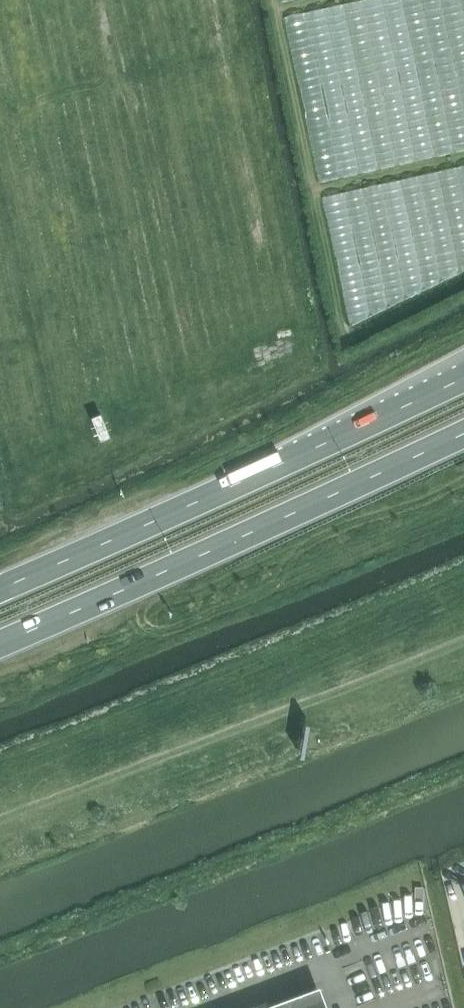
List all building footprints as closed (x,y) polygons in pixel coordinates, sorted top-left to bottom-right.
[(317,987),(314,989),(315,992),(272,1007),(324,1007),(317,987)]
